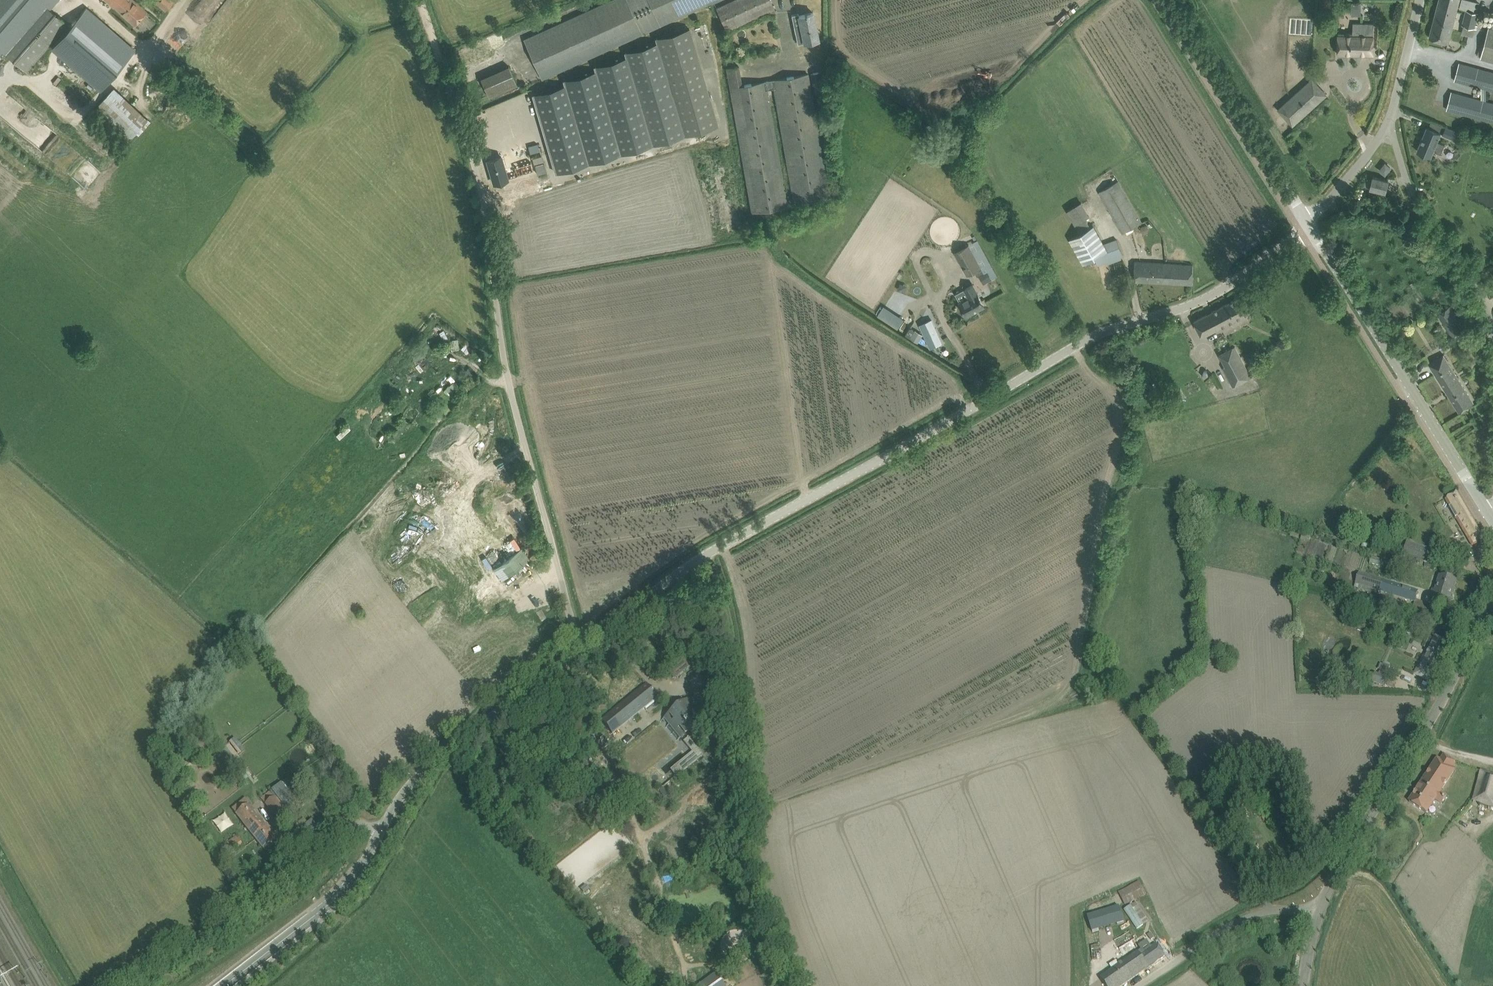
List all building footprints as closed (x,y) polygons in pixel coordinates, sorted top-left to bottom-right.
[(2,50),(1,49),(42,2),(50,8),(57,0),(0,0),(0,53),(2,50)] [(146,11),(133,0),(107,0),(135,24),(146,11)] [(165,10),(173,1),(172,0),(154,0),(165,10)] [(542,79),(715,0),(609,0),(524,39),(542,79)] [(771,0),(734,0),(717,8),(727,30),(774,8),(771,0)] [(1362,13),(1362,0),(1351,0),(1351,13),(1362,13)] [(1448,43),(1459,0),(1439,0),(1429,37),(1448,43)] [(2,50),(27,71),(67,23),(50,8),(42,2),(1,49),(2,50)] [(110,77),(127,58),(133,50),(86,9),(63,35),(77,47),(110,77)] [(1474,28),(1478,14),(1466,10),(1462,25),(1474,28)] [(794,26),(798,43),(819,39),(813,12),(798,15),(800,25),(794,26)] [(1374,24),(1353,23),(1353,33),(1338,33),(1338,54),(1373,55),(1374,24)] [(1480,58),(1492,61),(1492,25),(1492,28),(1488,27),(1480,58)] [(565,87),(534,96),(556,172),(717,125),(689,27),(655,37),(656,41),(624,50),(625,55),(593,64),(595,71),(563,80),(565,87)] [(1454,80),(1480,87),(1480,100),(1485,101),(1485,88),(1492,90),(1492,72),(1468,66),(1459,63),(1454,80)] [(808,72),(742,83),(739,65),(727,67),(751,213),(788,207),(767,90),(773,89),(794,206),(829,200),(808,72)] [(481,78),(489,97),(517,84),(509,66),(481,78)] [(812,93),(823,91),(820,71),(809,73),(812,93)] [(1293,125),(1326,94),(1312,79),(1278,109),(1293,125)] [(93,111),(127,142),(148,118),(114,87),(93,111)] [(1446,109),(1472,116),(1492,121),(1492,103),(1485,101),(1480,100),(1451,92),(1446,109)] [(1427,127),(1417,151),(1431,156),(1433,151),(1441,154),(1445,144),(1437,141),(1441,133),(1427,127)] [(1445,127),(1442,134),(1457,140),(1460,133),(1445,127)] [(511,154),(488,160),(494,184),(517,178),(546,170),(543,161),(514,168),(511,154)] [(1385,173),(1390,167),(1385,163),(1380,170),(1385,173)] [(1385,191),(1388,180),(1373,176),(1372,181),(1366,179),(1365,186),(1370,187),(1370,188),(1385,191)] [(1098,192),(1121,232),(1140,221),(1117,181),(1098,192)] [(1080,201),(1065,210),(1074,226),(1089,217),(1080,201)] [(1117,239),(1103,243),(1094,226),(1068,239),(1082,265),(1101,255),(1104,262),(1123,255),(1121,250),(1117,239)] [(969,244),(954,252),(967,275),(981,267),(983,271),(992,266),(977,240),(969,245),(969,244)] [(1150,261),(1135,261),(1135,281),(1168,283),(1174,283),(1193,284),(1193,264),(1150,261)] [(961,303),(960,303),(967,315),(985,305),(978,293),(972,283),(964,288),(964,289),(969,298),(961,303)] [(1202,336),(1251,311),(1243,295),(1194,321),(1202,336)] [(885,304),(878,314),(899,327),(905,318),(885,304)] [(1451,306),(1438,314),(1452,337),(1465,329),(1451,306)] [(942,342),(932,320),(921,325),(931,347),(942,342)] [(913,327),(910,327),(906,334),(910,337),(915,330),(913,327)] [(1235,345),(1218,353),(1225,366),(1223,367),(1233,386),(1251,377),(1235,345)] [(1474,402),(1444,354),(1429,363),(1459,411),(1474,402)] [(1210,378),(1206,373),(1201,377),(1205,382),(1210,378)] [(461,388),(454,380),(444,389),(451,397),(461,388)] [(529,558),(478,490),(451,511),(458,520),(454,524),(462,535),(466,531),(502,579),(529,558)] [(1474,545),(1476,544),(1484,539),(1458,493),(1447,499),(1474,545)] [(1406,542),(1403,553),(1432,562),(1436,551),(1406,542)] [(1370,563),(1382,567),(1383,561),(1371,557),(1370,563)] [(1414,601),(1417,591),(1359,572),(1355,584),(1381,592),(1381,591),(1414,601)] [(1433,589),(1431,597),(1449,603),(1456,581),(1440,577),(1436,590),(1433,589)] [(1423,655),(1414,674),(1431,681),(1436,670),(1434,669),(1447,642),(1433,636),(1424,655),(1423,655)] [(674,680),(695,662),(687,653),(666,670),(674,680)] [(612,732),(648,703),(656,697),(660,702),(643,681),(646,686),(603,721),(599,716),(598,717),(615,738),(616,737),(612,732)] [(664,718),(671,726),(680,737),(698,722),(690,713),(695,709),(688,699),(691,697),(691,696),(660,721),(660,722),(664,718)] [(688,737),(683,742),(698,759),(703,755),(688,737)] [(1409,802),(1426,813),(1458,764),(1444,755),(1440,762),(1437,760),(1409,802)] [(1472,802),(1492,807),(1492,774),(1480,771),(1472,802)] [(1208,797),(1200,784),(1191,789),(1198,802),(1208,797)] [(286,813),(276,800),(272,795),(263,802),(277,820),(286,813)] [(271,831),(253,808),(248,802),(235,812),(239,818),(263,849),(275,839),(269,832),(271,831)] [(233,851),(242,844),(236,836),(227,843),(233,851)] [(1085,866),(1078,867),(1079,876),(1087,874),(1085,866)] [(1138,882),(1118,891),(1125,905),(1145,895),(1138,882)] [(1138,929),(1150,921),(1137,901),(1124,910),(1138,929)] [(1119,907),(1087,917),(1091,932),(1123,923),(1119,907)] [(1122,956),(1137,946),(1127,931),(1112,941),(1122,956)] [(1126,961),(1100,978),(1106,985),(1122,985),(1149,968),(1166,957),(1156,943),(1140,954),(1139,952),(1126,961)] [(1102,958),(1101,945),(1091,947),(1092,959),(1102,958)]
